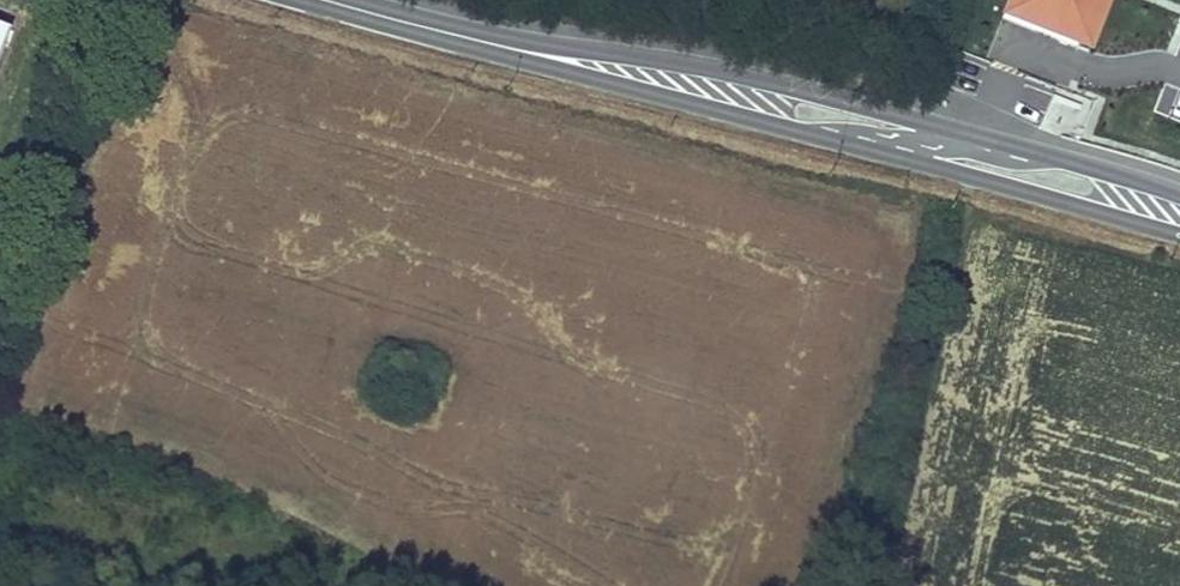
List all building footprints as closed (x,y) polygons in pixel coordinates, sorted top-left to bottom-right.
[(1091,53),(1112,0),(1005,0),(999,17),(1091,53)] [(9,30),(0,27),(0,55),(9,30)]
